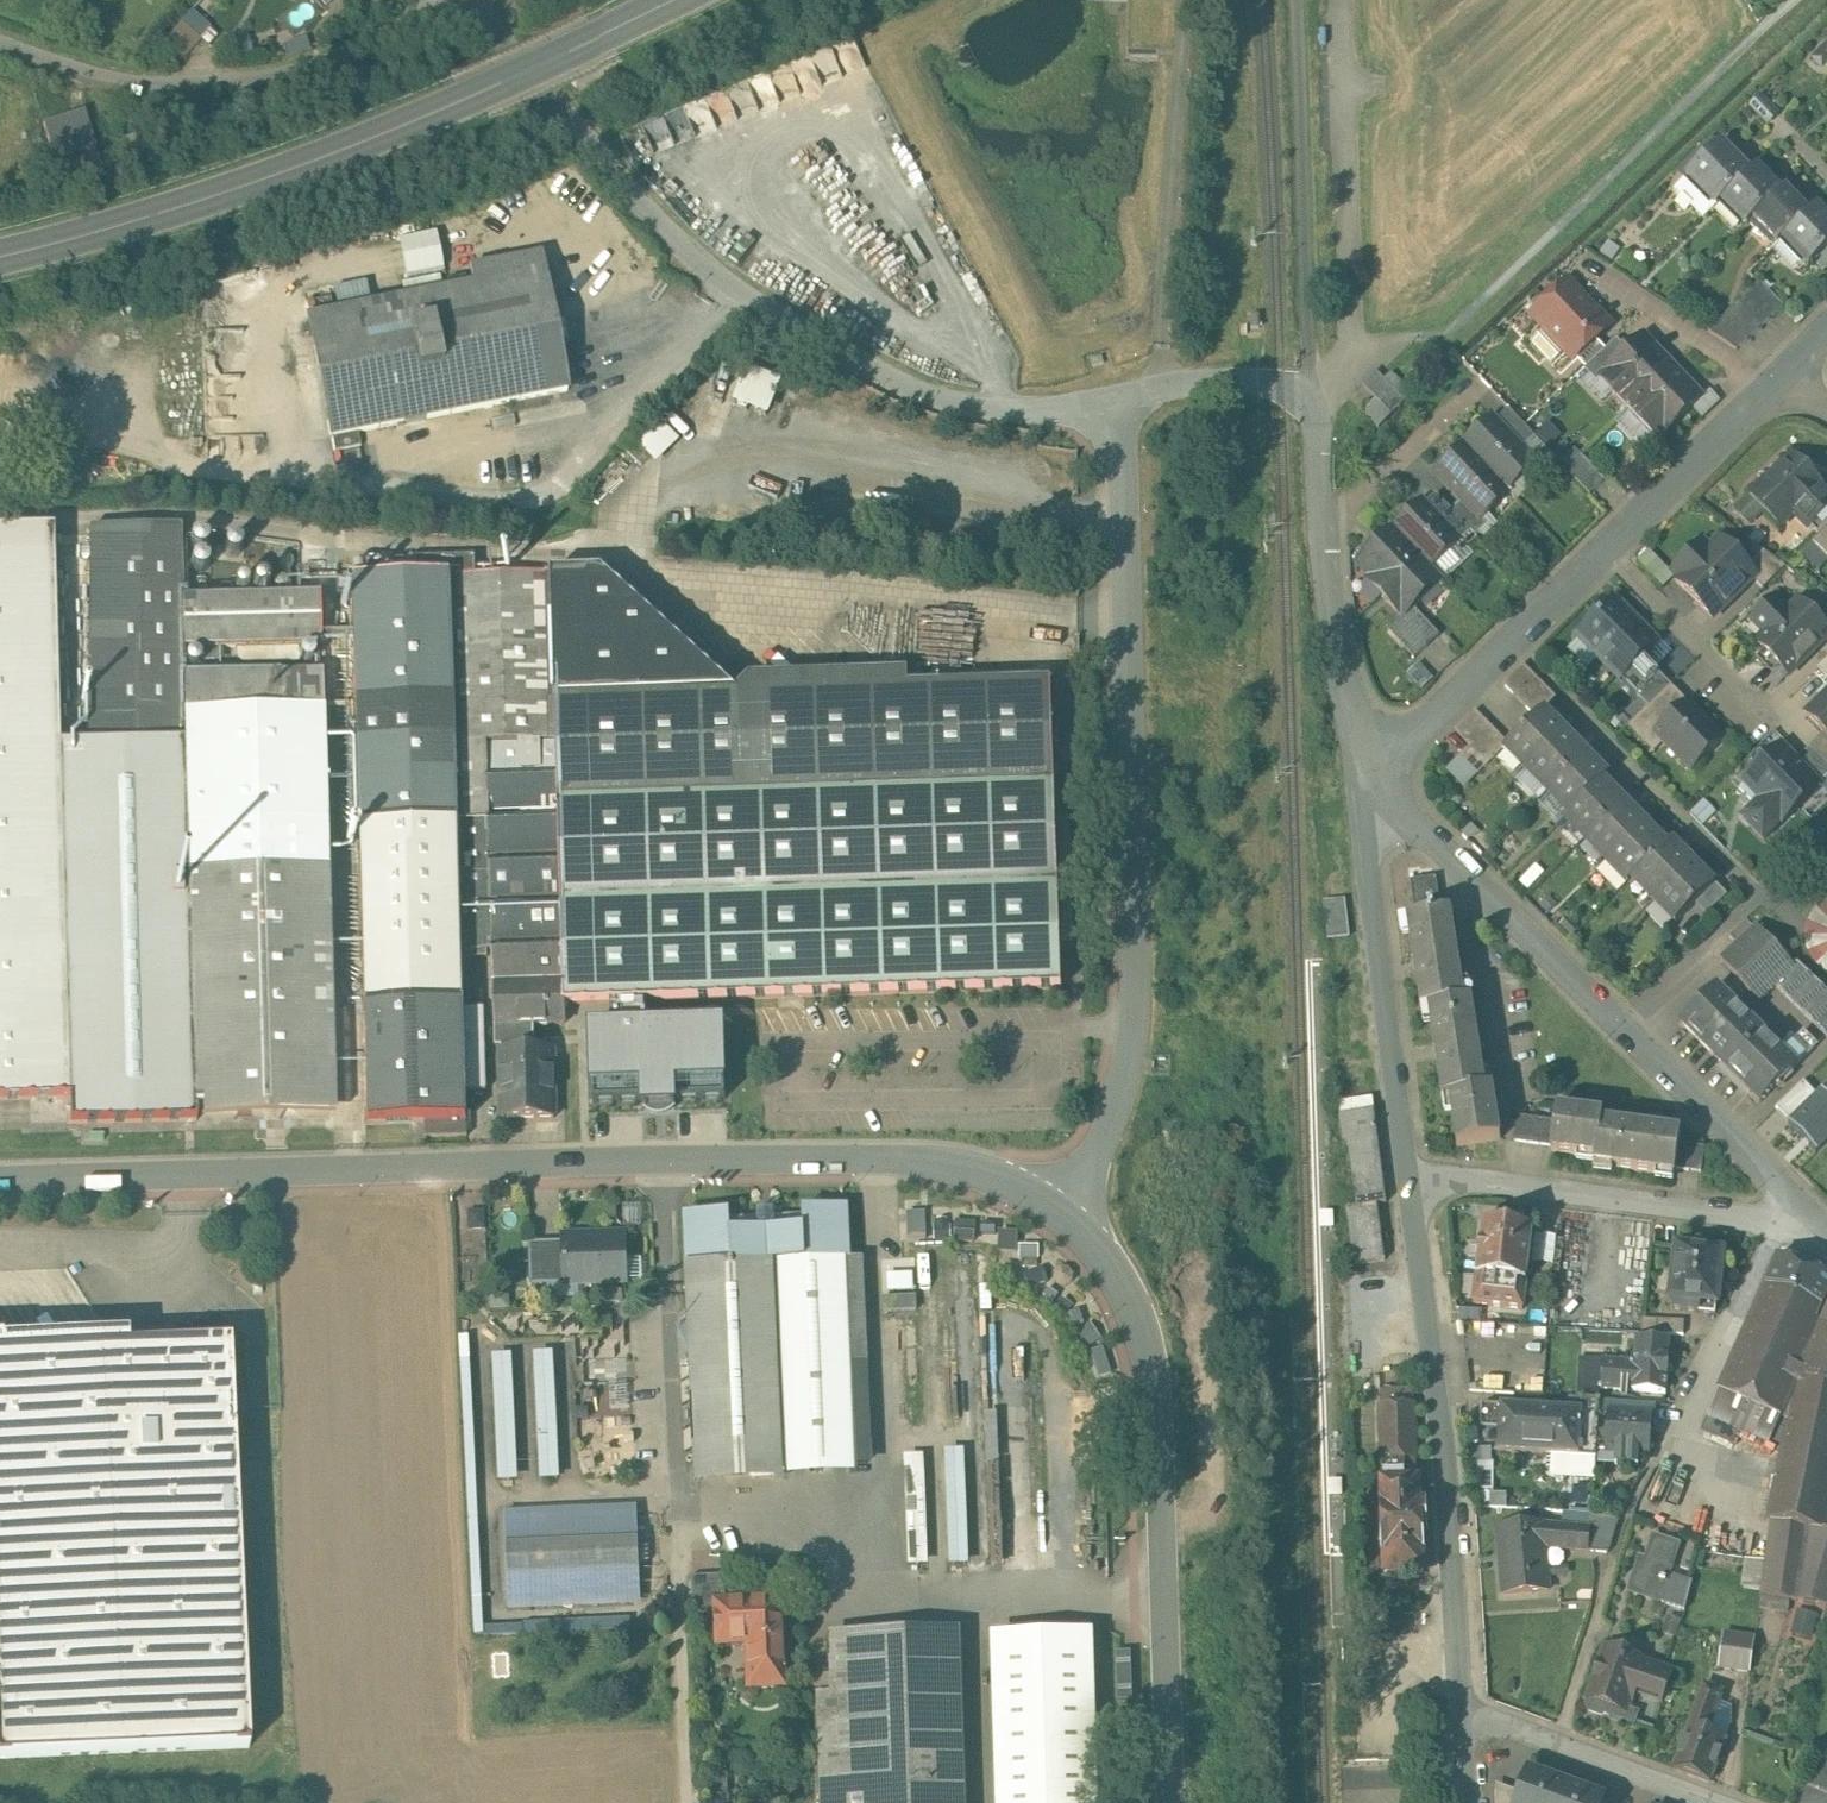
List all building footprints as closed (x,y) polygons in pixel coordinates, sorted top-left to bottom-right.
[(202,37),(182,19),(164,40),(184,57),(202,37)] [(774,74),(638,119),(648,149),(784,104),(774,74)] [(51,161),(93,147),(80,107),(38,121),(51,161)] [(1720,145),(1688,177),(1717,206),(1723,201),(1749,175),(1720,145)] [(1779,194),(1755,169),(1749,175),(1723,201),(1747,225),(1753,220),(1779,194)] [(1810,214),(1785,189),(1779,194),(1753,220),(1778,245),(1784,239),(1810,214)] [(1784,239),(1808,265),(1826,247),(1826,220),(1816,208),(1810,214),(1784,239)] [(396,234),(398,272),(436,270),(433,232),(396,234)] [(471,287),(542,273),(539,254),(467,269),(471,287)] [(449,291),(309,319),(332,437),(358,432),(566,391),(542,273),(471,287),(467,288),(449,291)] [(465,277),(447,281),(449,291),(467,288),(465,277)] [(1568,282),(1533,315),(1574,359),(1577,356),(1593,341),(1578,325),(1594,310),(1568,282)] [(1783,306),(1760,282),(1748,293),(1771,317),(1783,306)] [(330,293),(305,297),(306,303),(330,298),(330,293)] [(1771,317),(1748,293),(1737,304),(1761,328),(1771,317)] [(330,298),(306,303),(309,315),(333,311),(330,298)] [(1761,328),(1737,304),(1727,315),(1750,339),(1761,328)] [(1611,324),(1596,308),(1594,310),(1578,325),(1593,341),(1594,341),(1611,324)] [(1750,339),(1727,315),(1709,332),(1738,351),(1750,339)] [(563,320),(553,322),(557,342),(567,340),(563,320)] [(1628,351),(1599,378),(1600,379),(1629,409),(1674,367),(1644,335),(1628,351)] [(1587,366),(1585,369),(1597,382),(1600,379),(1599,378),(1628,351),(1617,338),(1603,351),(1587,366)] [(1593,341),(1577,356),(1587,366),(1603,351),(1594,341),(1593,341)] [(1422,375),(1404,356),(1388,371),(1406,390),(1422,375)] [(742,366),(729,402),(759,412),(771,376),(742,366)] [(1703,397),(1674,367),(1629,409),(1658,439),(1665,433),(1703,397)] [(1406,400),(1375,370),(1362,384),(1371,393),(1391,413),(1392,414),(1406,400)] [(1371,393),(1358,406),(1378,426),(1391,413),(1371,393)] [(1535,436),(1509,409),(1496,421),(1522,449),(1535,436)] [(1493,418),(1465,445),(1507,490),(1536,463),(1522,449),(1496,421),(1493,418)] [(332,437),(332,438),(334,451),(358,447),(361,446),(358,432),(332,437)] [(1507,490),(1465,445),(1436,473),(1463,502),(1453,512),(1471,531),(1476,536),(1487,525),(1482,520),(1510,494),(1507,490)] [(1606,480),(1581,454),(1565,469),(1590,495),(1606,480)] [(1750,495),(1780,526),(1794,512),(1806,524),(1826,504),(1826,493),(1821,487),(1823,485),(1793,454),(1750,495)] [(1453,512),(1442,501),(1431,511),(1460,542),(1471,531),(1453,512)] [(1431,511),(1422,502),(1394,529),(1431,569),(1460,542),(1431,511)] [(1806,524),(1817,536),(1826,527),(1826,504),(1806,524)] [(181,526),(88,526),(90,747),(184,745),(184,717),(184,679),(183,650),(182,601),(181,526)] [(1813,541),(1826,555),(1826,527),(1817,536),(1813,541)] [(1431,569),(1394,529),(1357,563),(1371,578),(1368,580),(1399,613),(1402,611),(1406,616),(1415,608),(1442,581),(1431,569)] [(0,531),(0,1102),(70,1100),(60,748),(53,530),(0,531)] [(1720,538),(1709,549),(1702,541),(1672,571),(1679,578),(1676,581),(1713,618),(1753,579),(1757,575),(1749,567),(1720,538)] [(1786,567),(1764,552),(1749,567),(1757,575),(1753,579),(1763,589),(1786,567)] [(737,694),(602,571),(551,574),(554,628),(577,628),(577,648),(554,649),(555,699),(735,694),(737,694)] [(451,576),(350,580),(357,824),(459,821),(489,820),(492,929),(462,930),(462,957),(487,956),(487,949),(493,949),(495,1026),(534,1024),(565,1023),(565,1005),(563,984),(580,983),(580,952),(576,952),(575,941),(563,941),(562,903),(558,802),(555,699),(554,649),(577,648),(577,628),(554,628),(551,574),(451,577),(451,576)] [(182,601),(183,650),(321,646),(320,597),(182,601)] [(1775,598),(1751,621),(1753,622),(1757,618),(1775,636),(1764,647),(1758,641),(1756,642),(1789,676),(1826,638),(1826,629),(1822,624),(1799,600),(1788,611),(1775,598)] [(1615,599),(1578,635),(1604,661),(1608,657),(1622,672),(1618,676),(1620,678),(1643,656),(1657,642),(1655,640),(1652,643),(1633,624),(1636,621),(1615,599)] [(1440,635),(1415,608),(1406,616),(1389,631),(1415,659),(1440,635)] [(1643,656),(1620,678),(1637,695),(1659,673),(1643,656)] [(1818,669),(1826,678),(1826,660),(1818,669)] [(1418,662),(1408,671),(1421,686),(1431,678),(1418,662)] [(1523,663),(1503,683),(1514,694),(1534,674),(1523,663)] [(794,692),(779,678),(765,693),(750,679),(737,694),(735,694),(739,795),(1055,786),(1052,683),(908,688),(893,674),(879,689),(865,675),(851,690),(836,676),(822,691),(807,677),(794,692)] [(1534,674),(1514,694),(1525,706),(1545,686),(1534,674)] [(184,679),(184,717),(323,713),(322,675),(184,679)] [(1682,675),(1628,727),(1640,740),(1651,730),(1691,771),(1724,740),(1672,687),(1683,677),(1682,675)] [(1545,686),(1525,706),(1536,717),(1543,710),(1556,697),(1545,686)] [(1806,714),(1824,734),(1826,736),(1826,693),(1806,714)] [(735,694),(555,699),(558,802),(739,795),(735,694)] [(1475,709),(1455,729),(1466,741),(1487,721),(1475,709)] [(1509,744),(1505,748),(1526,770),(1565,733),(1543,710),(1536,717),(1509,744)] [(323,713),(184,717),(184,745),(189,875),(193,1110),(333,1106),(323,713)] [(1487,721),(1466,741),(1470,745),(1477,752),(1498,732),(1487,721)] [(1498,732),(1477,752),(1489,764),(1505,748),(1509,744),(1498,732)] [(1565,733),(1526,770),(1548,792),(1586,755),(1565,733)] [(1824,734),(1811,747),(1826,763),(1826,736),(1824,734)] [(193,1110),(184,745),(90,747),(60,748),(70,1100),(70,1126),(194,1122),(193,1110)] [(1477,752),(1470,745),(1459,756),(1477,775),(1489,764),(1477,752)] [(1797,761),(1782,745),(1753,773),(1770,791),(1742,818),(1764,839),(1782,822),(1783,823),(1821,786),(1797,761)] [(1811,747),(1797,761),(1820,784),(1826,778),(1826,763),(1811,747)] [(1586,755),(1548,792),(1569,814),(1603,781),(1607,777),(1586,755)] [(1569,814),(1564,818),(1585,840),(1624,803),(1603,781),(1569,814)] [(1055,786),(739,795),(558,802),(562,903),(1058,887),(1055,786)] [(1645,825),(1624,803),(1585,840),(1607,862),(1645,825)] [(489,820),(459,821),(462,930),(492,929),(489,820)] [(462,930),(459,821),(357,824),(362,1005),(464,1001),(462,957),(462,930)] [(1645,825),(1607,862),(1628,884),(1632,879),(1666,847),(1645,825)] [(1666,847),(1632,879),(1654,901),(1692,864),(1671,842),(1666,847)] [(1692,864),(1654,901),(1675,924),(1696,904),(1714,886),(1713,885),(1692,864)] [(1436,876),(1410,880),(1412,893),(1438,889),(1436,876)] [(1714,886),(1696,904),(1706,914),(1727,895),(1716,883),(1713,885),(1714,886)] [(1058,887),(562,903),(563,941),(575,941),(576,952),(580,952),(580,983),(563,984),(565,1005),(616,1003),(645,1002),(1061,988),(1058,887)] [(1438,889),(1412,893),(1414,905),(1440,901),(1438,889)] [(1344,899),(1324,901),(1328,939),(1349,937),(1344,899)] [(1440,901),(1414,905),(1416,917),(1442,913),(1440,901)] [(1416,917),(1407,919),(1421,1010),(1428,1008),(1464,1003),(1464,1002),(1450,912),(1416,917)] [(1756,925),(1719,959),(1757,1000),(1774,985),(1794,966),(1793,965),(1756,925)] [(1797,961),(1793,965),(1794,966),(1774,985),(1826,1037),(1826,990),(1797,961)] [(1782,1052),(1730,1000),(1723,1007),(1709,993),(1680,1023),(1760,1102),(1796,1066),(1782,1052)] [(464,1001),(362,1005),(366,1124),(426,1122),(467,1120),(466,1091),(464,1009),(464,1001)] [(1464,1003),(1428,1008),(1442,1098),(1449,1097),(1449,1096),(1485,1090),(1485,1089),(1471,1001),(1464,1002),(1464,1003)] [(645,1002),(616,1003),(617,1027),(592,1028),(595,1107),(646,1105),(646,1113),(683,1112),(682,1103),(732,1101),(728,1023),(646,1026),(645,1002)] [(484,1008),(464,1009),(466,1091),(486,1091),(484,1008)] [(534,1024),(495,1026),(495,1046),(504,1045),(504,1051),(534,1050),(534,1044),(536,1044),(536,1036),(534,1036),(534,1024)] [(1818,1044),(1803,1030),(1782,1052),(1796,1066),(1818,1044)] [(504,1051),(501,1051),(502,1119),(555,1118),(553,1049),(534,1050),(504,1051)] [(1790,1121),(1817,1095),(1803,1082),(1777,1107),(1790,1121)] [(1485,1090),(1449,1096),(1449,1097),(1457,1146),(1500,1140),(1492,1088),(1485,1089),(1485,1090)] [(1826,1142),(1826,1095),(1822,1090),(1817,1095),(1790,1121),(1788,1123),(1817,1152),(1826,1142)] [(1603,1115),(1556,1109),(1555,1121),(1551,1146),(1551,1152),(1595,1158),(1596,1158),(1601,1122),(1602,1122),(1603,1115)] [(1374,1111),(1341,1115),(1344,1141),(1349,1141),(1358,1205),(1358,1207),(1377,1204),(1386,1203),(1374,1111)] [(1530,1117),(1517,1116),(1514,1141),(1527,1143),(1530,1117)] [(1542,1119),(1530,1117),(1527,1143),(1539,1145),(1542,1119)] [(1555,1121),(1542,1119),(1539,1145),(1551,1146),(1555,1121)] [(467,1120),(426,1122),(426,1137),(467,1136),(467,1120)] [(1602,1122),(1601,1122),(1596,1158),(1595,1158),(1594,1165),(1675,1176),(1679,1143),(1681,1133),(1602,1122)] [(1691,1145),(1679,1143),(1676,1169),(1688,1171),(1691,1145)] [(1705,1147),(1691,1145),(1688,1171),(1701,1173),(1705,1147)] [(1358,1205),(1347,1207),(1354,1264),(1385,1260),(1377,1204),(1358,1207),(1358,1205)] [(904,1235),(922,1235),(923,1210),(904,1210),(904,1235)] [(1333,1213),(1319,1213),(1320,1230),(1333,1229),(1333,1213)] [(949,1240),(970,1241),(971,1216),(949,1216),(949,1240)] [(1532,1231),(1483,1225),(1477,1277),(1526,1283),(1532,1231)] [(1554,1262),(1555,1232),(1535,1231),(1534,1261),(1554,1262)] [(625,1234),(563,1236),(563,1249),(564,1278),(564,1284),(566,1284),(566,1282),(601,1280),(601,1283),(627,1282),(625,1234)] [(547,1244),(530,1244),(531,1285),(548,1285),(548,1278),(547,1250),(547,1244)] [(913,1247),(889,1249),(894,1337),(918,1335),(913,1247)] [(1724,1253),(1677,1248),(1670,1300),(1671,1300),(1670,1310),(1699,1314),(1701,1303),(1718,1305),(1720,1287),(1721,1287),(1722,1274),(1724,1253)] [(563,1249),(547,1250),(548,1278),(564,1278),(563,1249)] [(848,1257),(773,1261),(784,1466),(857,1463),(848,1257)] [(784,1466),(773,1261),(690,1265),(700,1470),(784,1466)] [(1788,1262),(1777,1290),(1822,1307),(1826,1294),(1826,1278),(1788,1262)] [(1526,1283),(1477,1277),(1474,1302),(1523,1308),(1526,1283)] [(1040,1283),(1033,1292),(1074,1322),(1080,1313),(1040,1283)] [(1784,1445),(1769,1519),(1773,1520),(1774,1520),(1803,1357),(1819,1321),(1817,1320),(1822,1307),(1777,1290),(1765,1285),(1710,1413),(1784,1445)] [(1822,1323),(1819,1321),(1803,1357),(1826,1368),(1826,1311),(1822,1323)] [(1685,1321),(1642,1319),(1641,1333),(1684,1335),(1685,1321)] [(1090,1379),(1111,1372),(1101,1341),(1098,1342),(1092,1322),(1073,1328),(1090,1379)] [(127,1349),(127,1337),(0,1343),(0,1759),(248,1747),(229,1344),(127,1349)] [(1670,1341),(1636,1338),(1634,1363),(1632,1391),(1666,1394),(1670,1341)] [(559,1346),(538,1347),(544,1474),(565,1473),(559,1346)] [(516,1348),(494,1349),(499,1475),(521,1474),(516,1348)] [(1774,1520),(1808,1528),(1826,1531),(1826,1527),(1826,1368),(1803,1357),(1774,1520)] [(1634,1363),(1603,1361),(1602,1389),(1632,1391),(1634,1363)] [(1413,1391),(1380,1391),(1381,1407),(1414,1406),(1413,1391)] [(1579,1398),(1569,1398),(1568,1411),(1578,1411),(1579,1398)] [(1600,1401),(1579,1398),(1578,1411),(1581,1412),(1578,1456),(1596,1457),(1597,1457),(1598,1449),(1597,1449),(1600,1413),(1600,1401)] [(1621,1402),(1600,1400),(1600,1401),(1600,1413),(1610,1414),(1610,1413),(1619,1414),(1619,1413),(1620,1413),(1621,1402)] [(1418,1482),(1405,1483),(1405,1459),(1416,1459),(1414,1406),(1381,1407),(1382,1458),(1385,1574),(1402,1573),(1418,1573),(1423,1572),(1422,1532),(1426,1532),(1425,1507),(1419,1507),(1418,1482)] [(1502,1407),(1484,1406),(1483,1425),(1501,1426),(1502,1409),(1501,1409),(1502,1407)] [(1568,1411),(1502,1407),(1501,1409),(1502,1409),(1501,1426),(1500,1449),(1499,1448),(1499,1451),(1548,1454),(1578,1456),(1581,1412),(1578,1411),(1568,1411)] [(1610,1414),(1600,1413),(1597,1449),(1598,1449),(1608,1449),(1610,1414)] [(1650,1416),(1620,1414),(1620,1413),(1619,1413),(1619,1414),(1610,1413),(1608,1449),(1608,1451),(1616,1451),(1616,1465),(1638,1467),(1639,1453),(1648,1453),(1650,1416)] [(921,1453),(901,1453),(904,1563),(924,1563),(921,1453)] [(1578,1456),(1548,1454),(1547,1468),(1551,1472),(1555,1472),(1562,1480),(1563,1480),(1570,1473),(1595,1474),(1596,1457),(1578,1456)] [(1341,1481),(1328,1481),(1329,1498),(1342,1497),(1341,1481)] [(1557,1494),(1541,1494),(1541,1509),(1557,1510),(1557,1494)] [(1589,1514),(1563,1512),(1562,1525),(1590,1528),(1589,1514)] [(635,1513),(507,1518),(510,1604),(639,1598),(638,1570),(637,1541),(636,1541),(635,1513)] [(1619,1516),(1589,1514),(1590,1528),(1615,1530),(1619,1516)] [(1774,1520),(1773,1520),(1767,1561),(1763,1590),(1762,1596),(1790,1600),(1797,1601),(1808,1528),(1774,1520)] [(1542,1524),(1498,1528),(1504,1594),(1549,1591),(1545,1548),(1543,1524),(1542,1524)] [(1562,1525),(1543,1524),(1545,1548),(1591,1551),(1590,1528),(1562,1525)] [(1615,1530),(1590,1528),(1591,1551),(1608,1553),(1615,1530)] [(1654,1537),(1642,1572),(1637,1570),(1629,1591),(1685,1610),(1691,1589),(1666,1580),(1678,1545),(1654,1537)] [(1767,1561),(1748,1559),(1744,1587),(1763,1590),(1767,1561)] [(723,1577),(695,1578),(697,1612),(716,1611),(715,1601),(724,1601),(723,1577)] [(1790,1600),(1762,1596),(1760,1608),(1789,1612),(1790,1600)] [(724,1601),(715,1601),(716,1611),(718,1644),(752,1642),(752,1659),(748,1659),(749,1687),(785,1686),(781,1598),(724,1601)] [(1670,1612),(1664,1631),(1676,1635),(1682,1616),(1670,1612)] [(1099,1633),(999,1635),(1004,1802),(1103,1802),(1099,1633)] [(1755,1639),(1723,1634),(1719,1666),(1750,1671),(1755,1639)] [(829,1642),(831,1700),(817,1701),(820,1802),(957,1802),(951,1638),(829,1642)] [(1674,1671),(1604,1648),(1588,1697),(1589,1698),(1610,1705),(1627,1711),(1633,1693),(1663,1703),(1674,1671)] [(1704,1685),(1690,1724),(1708,1731),(1722,1691),(1704,1685)] [(1610,1705),(1589,1698),(1587,1706),(1589,1710),(1601,1714),(1606,1712),(1607,1713),(1610,1705)] [(1690,1724),(1674,1768),(1711,1781),(1727,1738),(1708,1731),(1690,1724)] [(1805,1782),(1826,1792),(1826,1761),(1817,1756),(1805,1782)] [(1529,1771),(1519,1798),(1518,1802),(1563,1802),(1570,1786),(1529,1771)] [(1570,1786),(1563,1802),(1602,1802),(1604,1798),(1570,1786)] [(1497,1790),(1497,1802),(1518,1802),(1519,1798),(1497,1790)]
